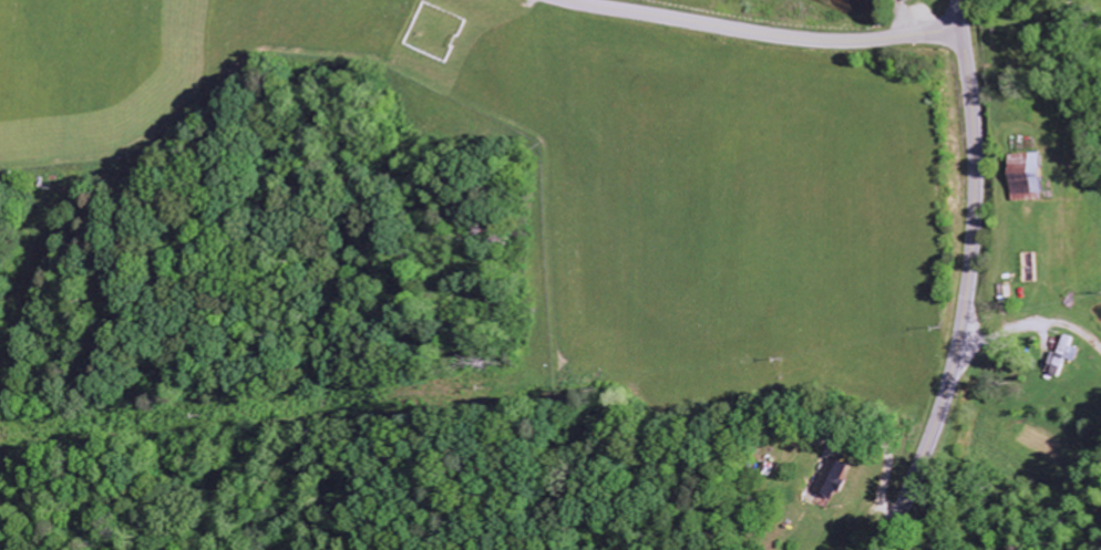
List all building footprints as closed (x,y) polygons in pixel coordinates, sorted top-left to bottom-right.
[(1019,156),(1018,196),(1053,197),(1053,156),(1019,156)] [(1081,363),(1085,350),(1078,348),(1081,339),(1070,336),(1060,367),(1067,369),(1070,360),(1081,363)] [(838,502),(852,467),(832,459),(817,493),(838,502)]
